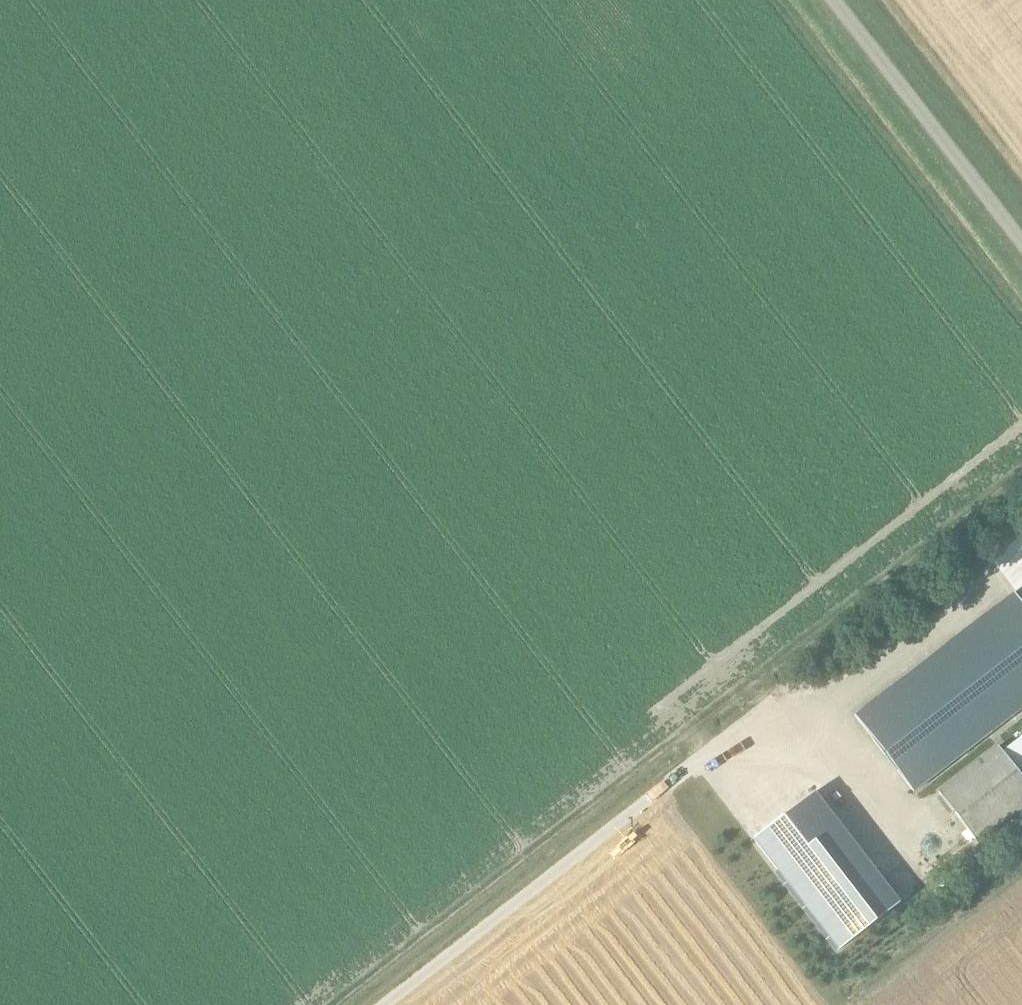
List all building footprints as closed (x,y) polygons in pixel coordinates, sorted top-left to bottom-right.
[(1021,708),(1021,605),(1013,594),(855,716),(913,792),(1021,708)] [(938,793),(978,844),(1021,809),(1021,779),(998,747),(938,793)] [(753,839),(839,950),(899,904),(813,793),(753,839)]
